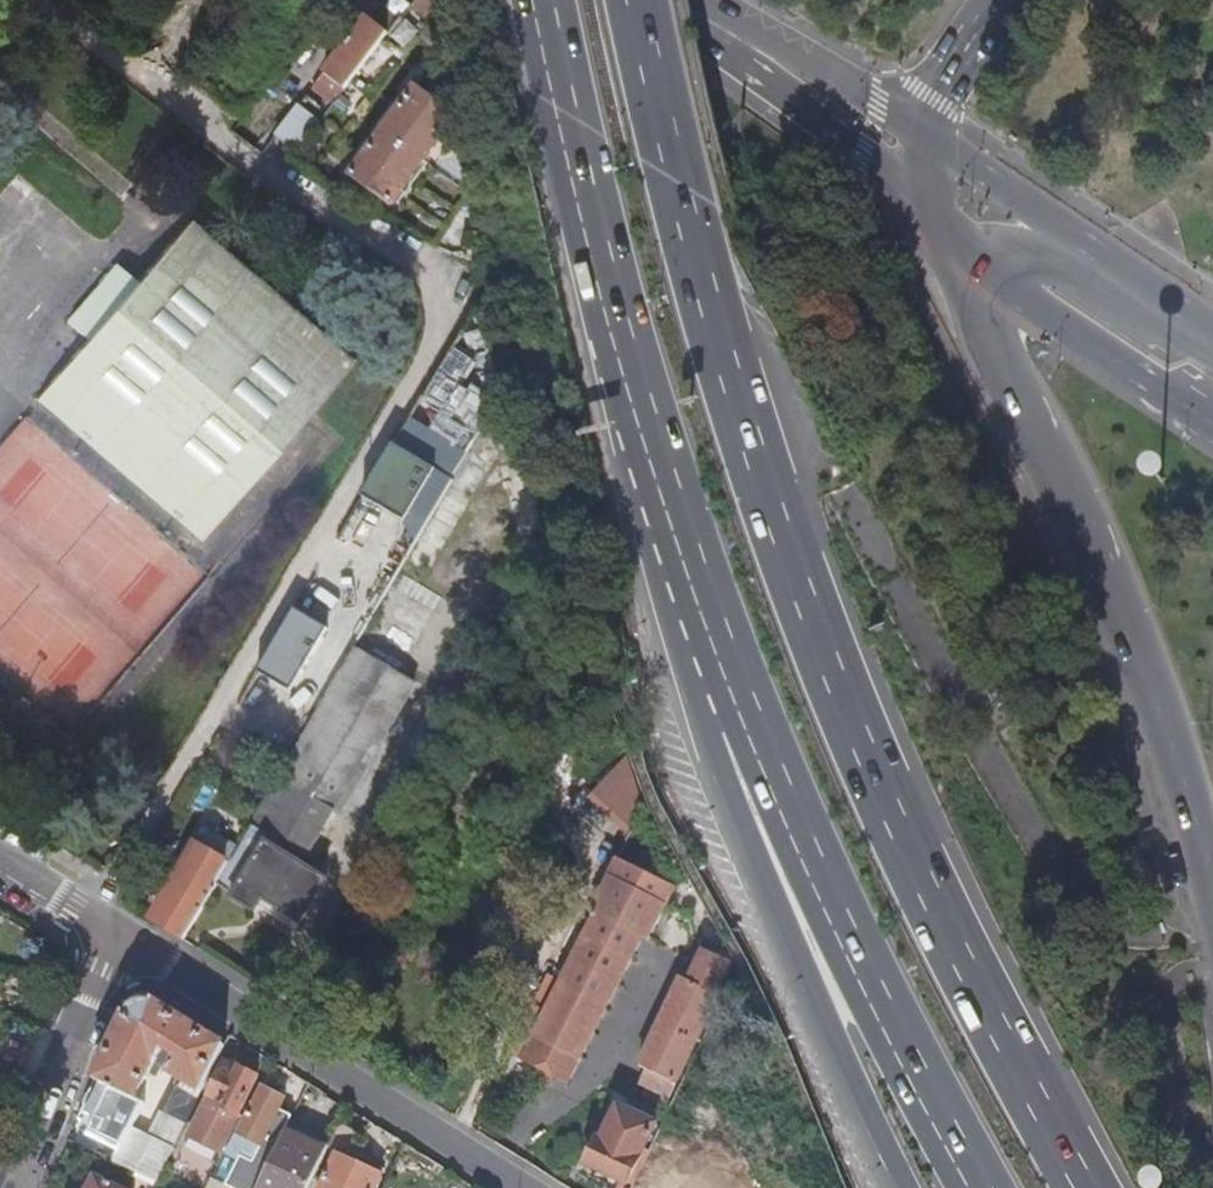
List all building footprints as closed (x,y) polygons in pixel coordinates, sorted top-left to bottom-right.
[(387,35),(402,17),(380,0),(314,89),(321,96),(310,110),(324,121),(330,110),(387,35)] [(403,18),(402,19),(421,34),(430,22),(422,16),(435,0),(416,0),(403,18)] [(402,19),(403,18),(402,17),(387,35),(388,36),(402,19)] [(416,88),(351,176),(391,205),(455,117),(416,88)] [(129,284),(108,268),(60,325),(81,343),(31,405),(199,544),(349,363),(180,223),(129,284)] [(483,429),(452,481),(452,482),(483,501),(514,447),(483,429)] [(401,569),(365,630),(465,688),(500,624),(401,569)] [(387,787),(404,797),(465,688),(365,630),(354,649),(406,678),(438,696),(387,787)] [(354,649),(282,771),(277,779),(277,780),(329,809),(406,678),(354,649)] [(589,794),(628,831),(655,804),(616,766),(589,794)] [(238,847),(220,877),(237,887),(264,843),(297,863),(329,809),(277,780),(238,847)] [(154,922),(184,940),(220,877),(238,847),(201,827),(161,897),(166,901),(154,922)] [(120,846),(113,842),(109,849),(116,853),(120,846)] [(264,843),(237,887),(231,896),(254,911),(256,906),(294,929),(325,880),(297,863),(264,843)] [(510,1053),(568,1082),(642,938),(647,940),(665,906),(608,877),(591,911),(594,913),(593,915),(595,916),(546,1012),(533,1006),(510,1053)] [(149,918),(154,922),(166,901),(161,897),(149,918)] [(731,965),(730,964),(704,951),(689,981),(682,977),(640,1067),(654,1073),(674,1083),(731,965)] [(202,1092),(225,1046),(159,1006),(136,1007),(123,1019),(78,1120),(83,1122),(87,1113),(96,1117),(82,1145),(155,1181),(197,1098),(175,1085),(148,1137),(131,1129),(143,1104),(134,1100),(156,1065),(202,1092)] [(239,1116),(257,1078),(226,1063),(208,1096),(239,1116)] [(674,1083),(654,1073),(649,1085),(669,1094),(674,1083)] [(274,1123),(287,1095),(263,1082),(232,1146),(256,1158),(265,1141),(274,1145),(283,1128),(274,1123)] [(669,1094),(649,1085),(644,1094),(660,1102),(665,1103),(669,1094)] [(671,1106),(665,1103),(660,1102),(651,1120),(656,1123),(661,1126),(671,1106)] [(627,1182),(656,1123),(651,1120),(619,1105),(599,1146),(594,1144),(585,1163),(627,1182)] [(285,1132),(257,1187),(310,1187),(328,1152),(285,1132)] [(383,1176),(337,1154),(320,1187),(377,1187),(383,1176)] [(93,1175),(86,1187),(120,1187),(93,1175)]
